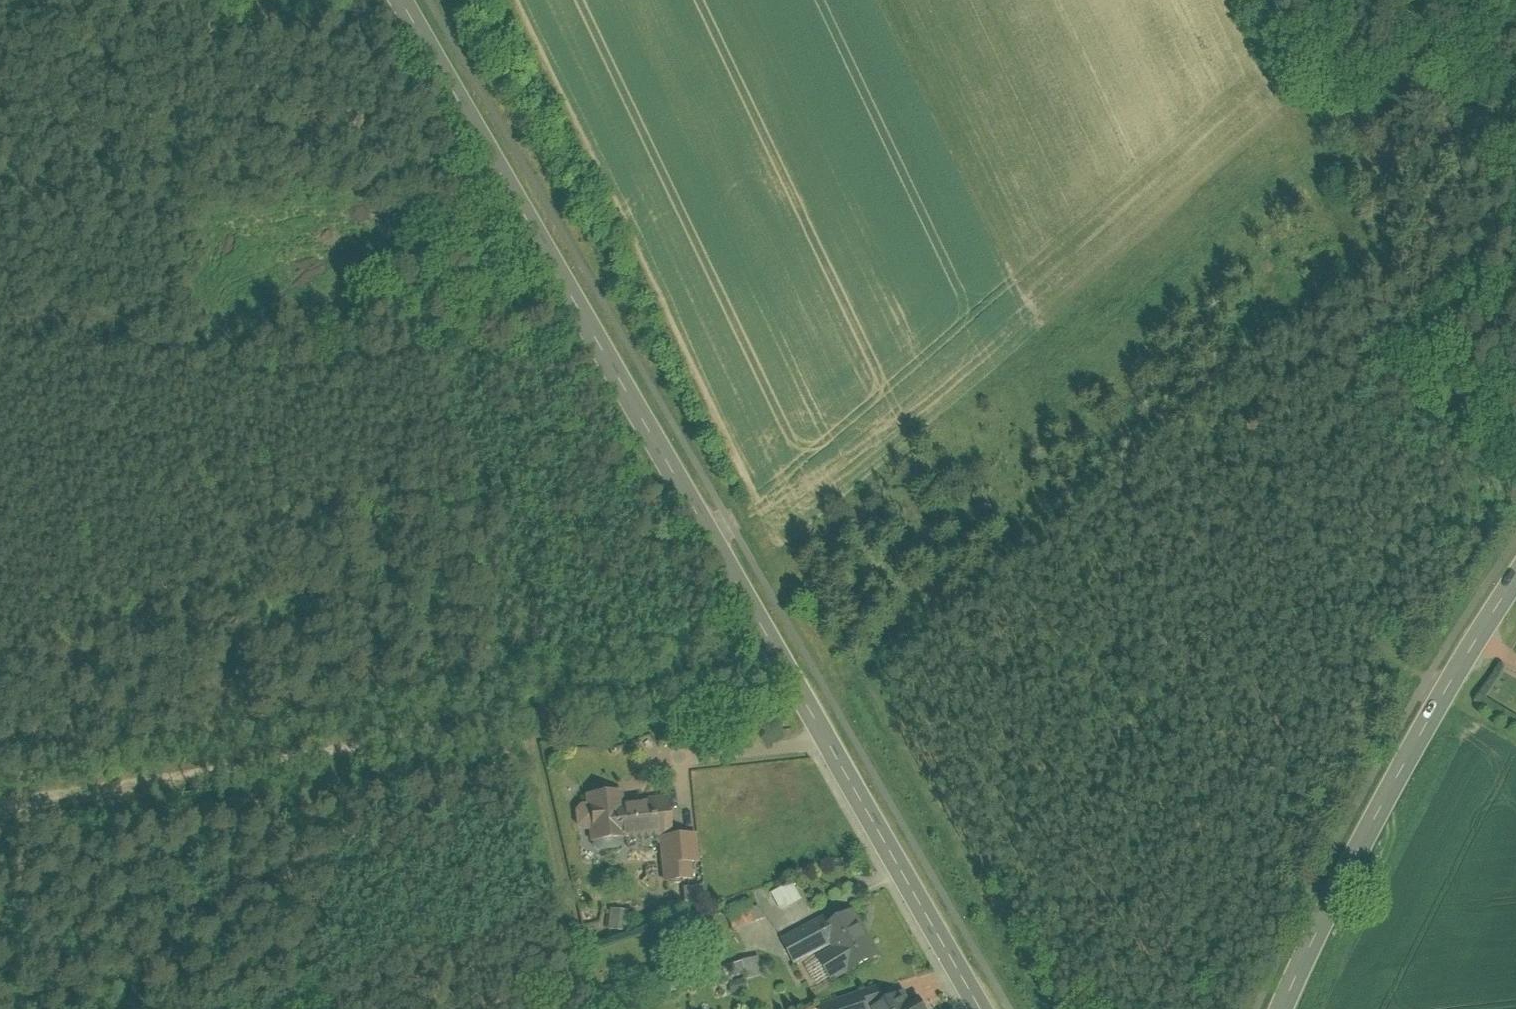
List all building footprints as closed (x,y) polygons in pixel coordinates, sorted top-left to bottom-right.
[(624,791),(586,794),(587,805),(580,805),(577,811),(578,825),(583,831),(590,830),(591,844),(598,851),(618,849),(624,843),(624,838),(660,835),(664,884),(695,881),(694,864),(700,864),(697,833),(672,836),(669,797),(646,799),(647,804),(625,806),(624,791)] [(795,882),(775,893),(784,909),(804,898),(795,882)] [(753,902),(726,911),(732,928),(759,919),(753,902)] [(855,902),(787,939),(799,961),(834,942),(838,950),(820,959),(833,983),(884,956),(855,902)] [(631,912),(611,909),(608,930),(628,933),(631,912)] [(764,954),(724,961),(730,994),(750,990),(748,979),(768,975),(764,954)] [(823,1007),(823,1008),(915,1008),(901,983),(823,1007)]
